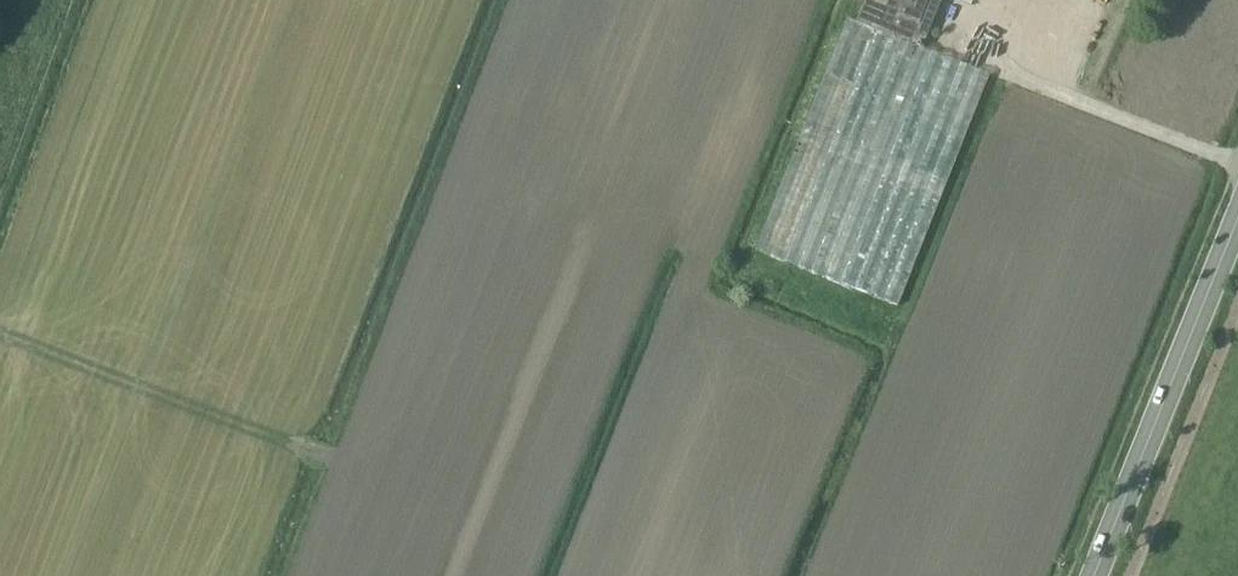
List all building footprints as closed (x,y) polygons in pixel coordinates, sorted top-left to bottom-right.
[(757,248),(895,303),(987,73),(919,46),(920,44),(919,44),(936,0),(887,0),(886,3),(878,0),(864,0),(855,23),(847,20),(757,248)]
